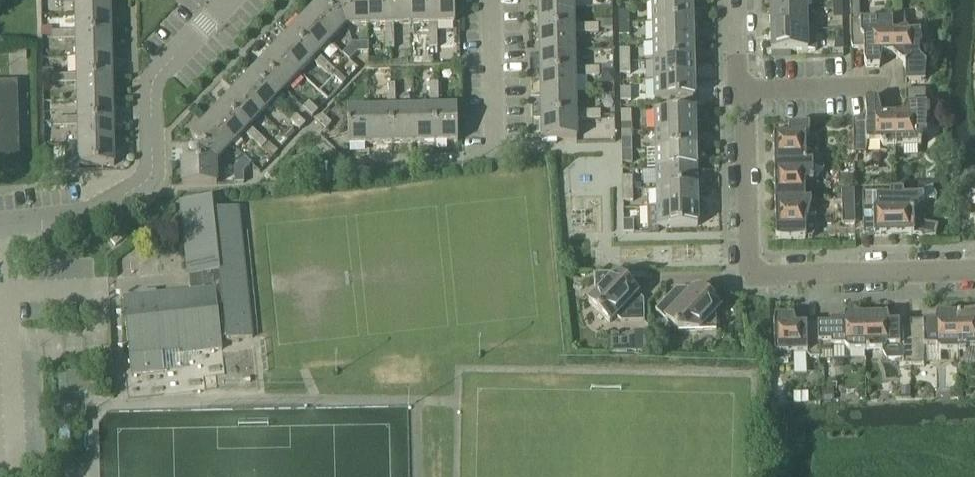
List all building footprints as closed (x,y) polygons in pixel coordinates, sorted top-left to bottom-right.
[(110,14),(110,0),(75,0),(75,10),(76,14),(110,14)] [(337,9),(345,26),(367,25),(367,0),(344,0),(344,9),(337,9)] [(367,25),(385,25),(389,25),(389,0),(367,0),(367,25)] [(389,25),(393,25),(411,24),(410,0),(389,0),(389,25)] [(411,24),(428,24),(433,24),(432,0),(410,0),(411,24)] [(433,24),(436,24),(455,23),(454,0),(432,0),(433,24)] [(538,9),(573,8),(573,0),(538,0),(538,9)] [(770,11),(806,10),(806,0),(769,0),(770,11)] [(833,9),(842,9),(841,0),(833,0),(833,9)] [(320,2),(304,18),(330,42),(345,26),(337,9),(332,14),(320,2)] [(901,2),(892,2),(893,13),(901,13),(901,2)] [(652,4),(652,23),(692,22),(691,3),(652,4)] [(538,9),(539,31),(574,30),(574,25),(573,8),(538,9)] [(842,9),(833,9),(833,19),(842,19),(842,9)] [(770,11),(770,31),(807,30),(807,29),(806,10),(770,11)] [(618,12),(618,24),(628,24),(628,12),(618,12)] [(76,36),(111,35),(110,14),(76,14),(76,32),(76,36)] [(891,15),(892,55),(902,65),(905,69),(905,81),(925,80),(925,65),(919,58),(919,48),(922,45),(919,33),(908,34),(905,23),(904,14),(891,15)] [(882,55),(892,55),(891,15),(875,15),(872,22),(850,22),(850,44),(852,49),(863,49),(864,61),(865,68),(879,68),(882,55)] [(304,18),(290,34),(315,58),(318,55),(330,42),(304,18)] [(652,23),(653,43),(693,42),(692,22),(652,23)] [(437,36),(436,24),(433,24),(428,24),(429,36),(437,36)] [(628,24),(618,24),(619,37),(629,36),(628,24)] [(385,25),(386,37),(394,37),(393,25),(389,25),(385,25)] [(574,25),(574,30),(574,33),(586,33),(585,25),(574,25)] [(585,25),(586,33),(598,33),(598,29),(598,25),(595,25),(585,25)] [(807,30),(770,31),(771,52),(815,51),(815,29),(807,29),(807,30)] [(539,31),(539,52),(574,51),(574,33),(574,30),(539,31)] [(52,40),(64,40),(64,32),(52,32),(52,40)] [(64,40),(76,40),(76,36),(76,32),(64,32),(64,40)] [(290,34),(275,50),(300,74),(312,61),(315,58),(290,34)] [(77,58),(111,57),(111,35),(76,36),(76,40),(77,58)] [(437,48),(437,36),(429,36),(429,48),(437,48)] [(394,37),(386,37),(386,49),(394,48),(394,37)] [(834,40),(834,51),(843,50),(843,40),(834,40)] [(653,43),(653,62),(693,61),(693,42),(653,43)] [(354,44),(343,55),(350,62),(358,53),(354,44)] [(369,44),(354,44),(358,53),(369,53),(369,44)] [(252,73),(252,74),(277,98),(300,74),(275,50),(252,73)] [(619,50),(619,63),(629,62),(629,50),(619,50)] [(539,52),(540,74),(575,73),(575,69),(574,51),(539,52)] [(318,55),(315,58),(312,61),(321,69),(326,63),(318,55)] [(77,79),(112,79),(111,57),(77,58),(77,76),(77,79)] [(653,62),(654,81),(694,80),(693,61),(653,62)] [(629,62),(619,63),(620,75),(630,75),(629,62)] [(343,85),(346,82),(326,63),(321,69),(329,77),(332,75),(343,85)] [(575,69),(575,73),(575,77),(587,77),(586,68),(575,69)] [(586,68),(587,77),(599,76),(599,72),(599,68),(586,68)] [(540,74),(540,95),(575,95),(575,77),(575,73),(540,74)] [(613,73),(603,73),(604,80),(607,83),(613,83),(613,73)] [(252,74),(236,90),(262,114),(277,98),(252,74)] [(53,84),(65,84),(65,76),(53,76),(53,84)] [(65,84),(77,84),(77,79),(77,76),(65,76),(65,84)] [(78,101),(112,100),(112,79),(77,79),(77,84),(78,101)] [(694,80),(654,81),(654,101),(694,100),(694,80)] [(12,173),(11,165),(19,165),(18,90),(10,91),(10,83),(0,83),(0,173),(12,173)] [(430,84),(430,96),(438,96),(438,84),(430,84)] [(387,85),(387,97),(395,97),(395,85),(387,85)] [(630,89),(620,89),(620,102),(630,101),(630,89)] [(236,90),(221,106),(247,130),(249,127),(262,114),(236,90)] [(903,114),(893,116),(894,147),(920,146),(921,136),(926,134),(926,120),(929,117),(929,108),(925,106),(925,91),(905,91),(905,106),(903,114)] [(540,95),(541,117),(576,116),(576,112),(575,95),(540,95)] [(430,96),(431,108),(434,108),(439,107),(438,96),(430,96)] [(387,97),(388,109),(391,109),(395,109),(395,97),(387,97)] [(78,119),(78,123),(113,122),(112,100),(78,101),(78,119)] [(894,147),(893,116),(881,116),(877,100),(866,100),(864,104),(866,119),(853,119),(852,126),(853,154),(865,154),(867,143),(880,143),(882,147),(894,147)] [(303,109),(312,117),(317,112),(309,103),(303,109)] [(221,106),(207,121),(232,145),(244,133),(247,130),(221,106)] [(434,108),(435,143),(458,142),(457,107),(439,107),(434,108)] [(395,109),(391,109),(392,144),(414,143),(413,108),(395,109)] [(413,108),(414,143),(435,143),(434,108),(431,108),(413,108)] [(371,144),(370,109),(347,110),(348,145),(371,144)] [(388,109),(370,109),(371,144),(392,144),(391,109),(388,109)] [(655,111),(655,131),(695,130),(694,110),(655,111)] [(588,120),(600,119),(600,111),(587,112),(588,120)] [(576,112),(576,116),(576,120),(588,120),(587,112),(576,112)] [(631,112),(621,112),(621,124),(631,124),(631,112)] [(321,115),(315,120),(326,130),(331,125),(321,115)] [(305,125),(296,116),(291,122),(300,130),(305,125)] [(576,116),(541,117),(541,139),(556,139),(576,138),(576,120),(576,116)] [(54,128),(66,127),(66,119),(54,119),(54,128)] [(66,127),(78,127),(78,123),(78,119),(66,119),(66,127)] [(203,149),(199,155),(216,162),(232,145),(207,121),(191,138),(203,149)] [(78,127),(79,144),(113,144),(113,122),(78,123),(78,127)] [(249,127),(247,130),(244,133),(252,141),(258,135),(249,127)] [(773,129),(774,165),(825,164),(825,163),(816,163),(815,152),(805,146),(805,138),(809,135),(809,127),(778,128),(773,129)] [(655,131),(655,150),(695,150),(695,130),(655,131)] [(258,135),(252,141),(261,149),(267,143),(258,135)] [(621,139),(621,151),(631,151),(631,139),(621,139)] [(267,143),(261,149),(272,159),(278,153),(267,143)] [(113,144),(79,144),(79,167),(114,166),(113,144)] [(655,150),(656,170),(696,169),(695,150),(655,150)] [(631,151),(621,151),(622,163),(631,163),(631,151)] [(216,162),(199,155),(198,162),(181,162),(182,186),(217,185),(216,162)] [(244,158),(234,168),(243,172),(251,164),(244,158)] [(52,164),(52,172),(64,172),(64,164),(52,164)] [(774,165),(775,202),(811,202),(811,201),(805,201),(804,184),(813,182),(813,181),(817,180),(824,173),(824,164),(825,164),(774,165)] [(243,172),(234,168),(234,184),(244,184),(243,172)] [(656,170),(656,189),(696,188),(696,169),(656,170)] [(622,177),(622,190),(632,189),(632,177),(622,177)] [(656,189),(657,208),(696,207),(696,188),(656,189)] [(901,188),(895,188),(889,188),(889,192),(862,193),(863,236),(868,236),(869,234),(873,234),(875,236),(921,235),(925,237),(935,237),(937,226),(924,223),(920,224),(914,222),(913,212),(922,202),(935,200),(937,198),(932,188),(921,192),(903,192),(901,188)] [(632,189),(622,190),(623,202),(633,202),(632,189)] [(841,191),(841,201),(854,201),(854,190),(841,191)] [(180,202),(183,236),(208,233),(206,211),(214,210),(212,199),(180,202)] [(854,201),(841,201),(842,225),(855,224),(854,201)] [(811,202),(775,202),(775,240),(781,241),(791,241),(805,239),(805,238),(812,238),(816,231),(815,215),(809,211),(811,206),(811,202)] [(696,207),(657,208),(647,209),(647,228),(657,228),(658,228),(697,227),(696,207)] [(123,299),(128,352),(144,351),(145,358),(162,356),(222,350),(221,339),(225,339),(226,341),(252,339),(238,208),(214,210),(206,211),(208,233),(183,236),(188,275),(190,291),(123,299)] [(623,234),(633,234),(633,221),(623,222),(623,234)] [(595,296),(588,303),(609,324),(616,317),(621,322),(643,322),(643,309),(633,299),(633,290),(620,278),(595,279),(595,296)] [(655,311),(665,320),(677,332),(716,331),(715,304),(701,291),(693,291),(683,301),(673,292),(655,311)] [(956,315),(957,352),(965,352),(967,349),(974,349),(974,313),(956,315)] [(909,322),(909,327),(910,327),(911,365),(923,365),(924,349),(935,348),(940,353),(957,352),(956,315),(936,314),(935,323),(928,323),(927,321),(909,322)] [(849,353),(865,352),(864,316),(844,315),(842,324),(836,324),(835,322),(819,322),(819,353),(820,353),(830,353),(833,348),(844,348),(849,353)] [(864,316),(865,352),(881,352),(886,347),(899,347),(902,353),(903,365),(911,365),(910,327),(909,327),(899,327),(899,323),(889,324),(886,316),(864,316)] [(820,358),(820,353),(819,353),(819,322),(806,323),(805,326),(795,326),(793,318),(774,318),(773,326),(774,355),(776,362),(790,360),(793,355),(806,354),(810,358),(820,358)] [(625,340),(611,341),(611,354),(642,354),(642,353),(644,353),(644,339),(642,339),(642,335),(624,336),(625,340)] [(144,351),(128,352),(129,361),(131,376),(164,372),(162,356),(145,358),(144,351)] [(822,391),(823,403),(834,403),(834,391),(822,391)]
